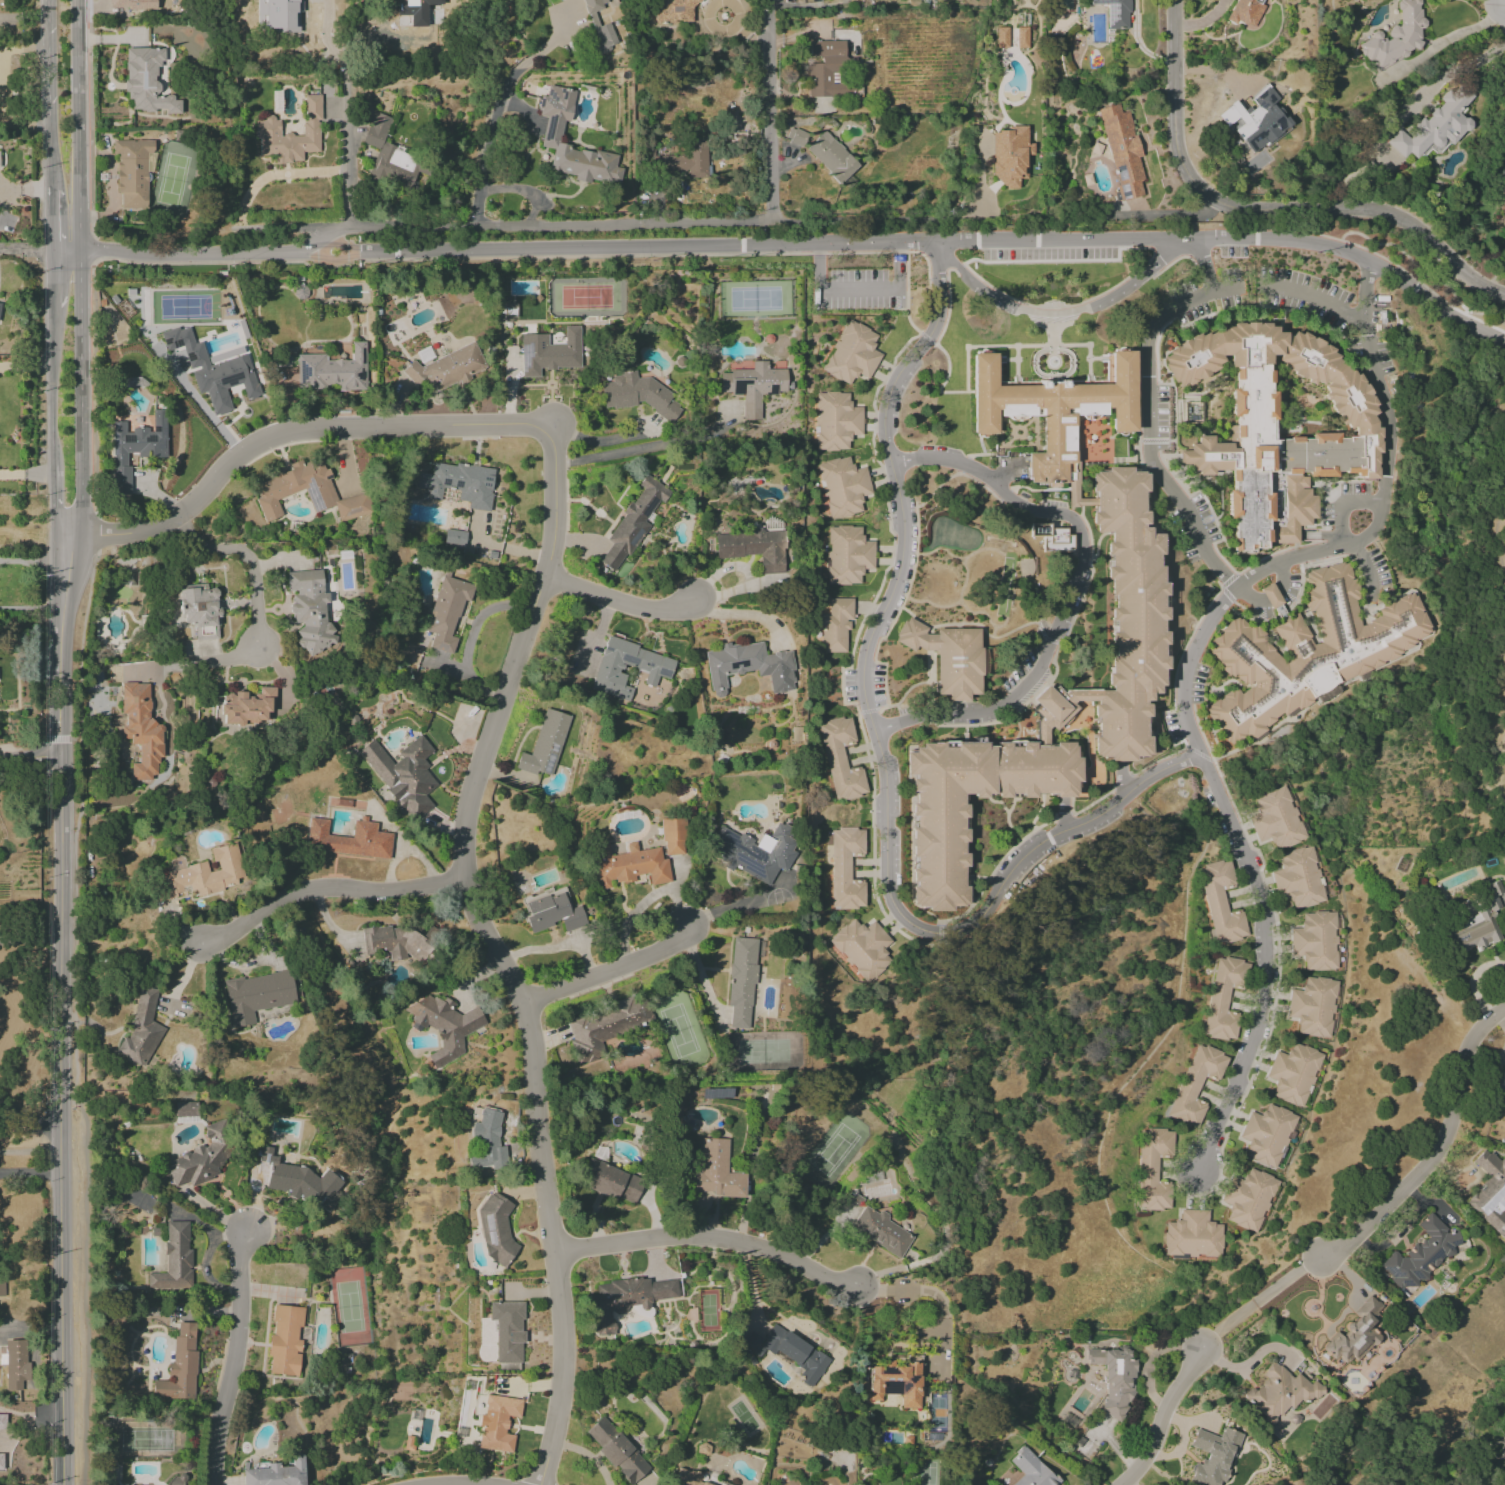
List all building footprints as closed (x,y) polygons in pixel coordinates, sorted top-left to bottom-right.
[(110,9),(155,9),(155,0),(110,0),(110,9)] [(265,21),(265,31),(299,31),(299,0),(257,0),(258,21),(265,21)] [(618,47),(610,22),(599,26),(593,10),(608,5),(606,0),(582,0),(595,36),(588,38),(594,55),(618,47)] [(660,7),(655,7),(655,22),(692,22),(692,8),(700,0),(660,0),(660,7)] [(1090,5),(1106,5),(1107,29),(1129,29),(1128,0),(1090,0),(1090,5)] [(1225,20),(1235,25),(1237,21),(1253,29),(1264,6),(1262,5),(1265,0),(1235,0),(1225,20)] [(1385,69),(1412,50),(1420,49),(1419,30),(1425,26),(1425,18),(1421,13),(1420,0),(1400,0),(1398,2),(1400,25),(1388,26),(1389,39),(1385,39),(1379,31),(1359,45),(1359,49),(1374,69),(1385,69)] [(1028,47),(1028,27),(1016,27),(1017,47),(1028,47)] [(1008,48),(1008,28),(997,28),(997,48),(1008,48)] [(808,97),(851,96),(851,84),(832,84),(831,71),(844,71),(844,41),(810,41),(810,57),(821,57),(821,64),(808,64),(808,97)] [(126,48),(125,99),(132,99),(132,111),(165,111),(165,114),(180,114),(181,97),(159,97),(159,67),(163,67),(163,48),(126,48)] [(1475,96),(1458,83),(1454,86),(1425,121),(1421,118),(1414,127),(1416,131),(1410,139),(1398,129),(1386,143),(1403,156),(1408,153),(1416,159),(1422,151),(1429,147),(1438,154),(1448,142),(1453,145),(1461,135),(1474,126),(1471,121),(1461,113),(1475,96)] [(1253,156),(1292,124),(1274,103),(1279,99),(1267,84),(1247,100),(1251,104),(1243,111),(1235,101),(1218,114),(1253,156)] [(575,90),(548,85),(546,96),(541,95),(537,116),(546,117),(541,147),(553,149),(549,171),(575,175),(575,178),(619,186),(622,168),(615,167),(617,156),(570,148),(570,145),(559,143),(563,121),(569,122),(575,90)] [(305,134),(280,135),(279,117),(264,118),(264,121),(254,121),(255,138),(258,138),(259,154),(273,153),(273,163),(302,162),(302,152),(319,151),(318,120),(321,120),(320,95),(303,95),(305,134)] [(1143,196),(1140,181),(1144,180),(1138,156),(1140,156),(1130,111),(1121,113),(1119,104),(1099,109),(1120,201),(1143,196)] [(410,190),(416,172),(424,175),(429,160),(382,145),(391,118),(374,112),(363,144),(378,148),(369,176),(410,190)] [(1027,126),(1006,126),(1006,132),(992,132),(992,179),(1004,179),(1004,190),(1018,189),(1018,179),(1027,179),(1027,155),(1033,155),(1033,143),(1027,143),(1027,126)] [(807,134),(790,127),(785,140),(802,146),(807,134)] [(858,166),(825,130),(806,148),(839,184),(858,166)] [(113,140),(113,154),(118,154),(118,209),(146,209),(146,154),(153,154),(153,140),(113,140)] [(707,143),(684,142),(684,156),(653,156),(652,172),(686,173),(686,177),(706,177),(707,143)] [(881,354),(871,350),(878,334),(845,319),(822,372),(852,385),(857,374),(870,379),(881,354)] [(1379,473),(1376,417),(1339,345),(1274,330),(1270,322),(1224,324),(1162,357),(1178,388),(1228,361),(1237,378),(1229,415),(1237,417),(1237,425),(1229,425),(1230,444),(1196,436),(1192,451),(1178,451),(1179,464),(1190,464),(1195,473),(1229,472),(1233,548),(1299,545),(1298,526),(1310,526),(1310,521),(1317,517),(1316,497),(1309,495),(1308,477),(1310,477),(1379,473)] [(247,354),(208,365),(201,342),(194,344),(188,325),(160,333),(166,352),(183,347),(197,395),(206,392),(213,416),(232,411),(225,389),(241,384),(246,400),(259,396),(247,354)] [(521,334),(521,377),(539,377),(539,369),(579,368),(579,326),(564,326),(564,345),(547,345),(547,334),(521,334)] [(297,355),(297,388),(338,387),(338,390),(367,390),(366,342),(351,342),(351,360),(326,360),(326,354),(297,355)] [(418,366),(413,360),(401,371),(414,384),(425,380),(432,387),(434,392),(459,382),(460,383),(466,381),(474,373),(485,369),(475,343),(418,366)] [(973,434),(997,433),(996,410),(1000,410),(1000,416),(1042,416),(1042,453),(1027,453),(1027,478),(1029,478),(1029,482),(1041,482),(1041,478),(1042,478),(1043,483),(1048,483),(1048,487),(1061,487),(1061,483),(1066,483),(1066,480),(1068,480),(1069,507),(1079,507),(1078,506),(1091,506),(1092,525),(1095,526),(1095,534),(1110,533),(1110,541),(1106,541),(1107,555),(1111,555),(1110,566),(1107,566),(1107,580),(1109,580),(1111,595),(1114,595),(1115,607),(1111,607),(1111,621),(1115,620),(1115,632),(1111,632),(1111,645),(1115,645),(1115,657),(1111,657),(1111,672),(1107,673),(1107,686),(1111,686),(1111,690),(1067,690),(1064,694),(1056,687),(1052,690),(1046,685),(1032,699),(1038,706),(1035,709),(1041,717),(1038,720),(1038,746),(1035,746),(1035,743),(1022,742),(1022,747),(1010,747),(1010,743),(997,743),(997,747),(986,747),(986,743),(956,743),(956,747),(944,747),(944,743),(922,743),(922,747),(915,747),(915,752),(907,752),(907,774),(916,775),(916,778),(912,778),(912,792),(915,791),(916,803),(912,803),(912,816),(916,817),(916,828),(912,828),(912,858),(915,858),(916,868),(912,868),(913,883),(915,882),(916,886),(912,886),(913,905),(916,905),(916,907),(923,906),(922,908),(928,908),(928,911),(952,911),(952,908),(958,908),(958,906),(963,907),(963,905),(967,904),(967,886),(963,886),(964,866),(967,867),(967,853),(963,853),(963,842),(967,842),(967,829),(963,829),(963,818),(967,818),(967,804),(963,804),(963,794),(973,794),(973,798),(987,798),(987,795),(992,795),(992,794),(998,794),(998,798),(1011,797),(1022,797),(1022,798),(1035,798),(1035,793),(1048,794),(1049,795),(1054,795),(1054,797),(1073,797),(1073,793),(1074,793),(1075,787),(1076,787),(1076,782),(1079,782),(1079,758),(1074,758),(1074,746),(1073,746),(1072,742),(1054,742),(1054,746),(1049,746),(1048,729),(1051,726),(1055,731),(1077,708),(1073,704),(1075,701),(1097,701),(1097,704),(1093,704),(1093,717),(1097,717),(1097,737),(1094,737),(1094,755),(1097,755),(1098,756),(1109,757),(1109,761),(1133,761),(1133,757),(1144,757),(1144,755),(1148,755),(1148,736),(1144,736),(1144,717),(1148,717),(1148,704),(1144,704),(1144,701),(1150,700),(1149,693),(1158,693),(1158,685),(1162,686),(1162,669),(1166,669),(1166,656),(1162,656),(1162,645),(1166,644),(1166,631),(1162,631),(1162,620),(1165,620),(1165,607),(1162,607),(1162,595),(1165,596),(1164,583),(1161,582),(1161,565),(1157,566),(1157,555),(1161,555),(1161,534),(1149,534),(1148,527),(1143,527),(1143,524),(1146,524),(1147,511),(1143,511),(1142,492),(1146,491),(1146,474),(1142,474),(1142,472),(1131,472),(1131,467),(1107,468),(1107,472),(1095,472),(1095,474),(1091,474),(1092,492),(1095,492),(1096,499),(1078,499),(1079,452),(1077,452),(1078,422),(1081,417),(1084,419),(1089,420),(1094,420),(1098,417),(1099,415),(1105,414),(1105,408),(1110,408),(1111,432),(1135,431),(1133,351),(1109,352),(1110,384),(1067,385),(1067,379),(1059,379),(1059,381),(1047,381),(1047,380),(1040,380),(1040,385),(996,386),(995,353),(972,354),(973,434)] [(787,369),(768,369),(767,361),(752,361),(752,371),(719,371),(720,394),(743,394),(743,420),(761,420),(761,394),(787,394),(787,369)] [(604,409),(636,406),(639,401),(672,425),(684,409),(671,399),(670,393),(649,377),(636,378),(636,372),(611,374),(612,383),(602,384),(604,409)] [(816,450),(850,450),(850,435),(862,435),(862,407),(850,407),(850,393),(816,393),(816,450)] [(166,458),(166,410),(152,410),(152,429),(125,429),(125,422),(112,422),(112,494),(129,494),(129,453),(137,453),(137,457),(166,458)] [(829,520),(864,513),(861,496),(871,494),(866,467),(852,470),(850,457),(819,462),(829,520)] [(335,501),(324,459),(302,465),(254,478),(259,497),(256,498),(263,522),(282,517),(277,498),(306,490),(312,512),(335,506),(339,522),(372,513),(367,492),(335,501)] [(494,470),(432,461),(430,474),(417,472),(415,487),(422,488),(420,499),(440,502),(442,488),(459,491),(457,501),(468,502),(468,508),(488,511),(494,470)] [(670,490),(644,475),(638,486),(639,486),(609,541),(611,542),(600,563),(618,573),(645,523),(645,522),(657,501),(663,504),(670,490)] [(1030,537),(1049,537),(1049,551),(1070,550),(1070,528),(1050,529),(1050,523),(1030,524),(1030,537)] [(874,541),(862,541),(862,527),(827,526),(827,584),(862,584),(862,569),(874,569),(874,541)] [(444,544),(465,545),(466,531),(445,529),(444,544)] [(716,558),(760,556),(761,572),(785,571),(783,530),(714,534),(716,558)] [(1435,630),(1414,595),(1398,598),(1379,609),(1381,616),(1362,627),(1350,562),(1303,571),(1310,610),(1317,615),(1322,644),(1316,644),(1297,612),(1278,624),(1285,659),(1275,651),(1268,640),(1237,613),(1208,647),(1218,663),(1249,689),(1242,693),(1236,688),(1206,707),(1229,746),(1246,736),(1255,744),(1278,717),(1294,714),(1435,630)] [(286,572),(287,592),(290,597),(291,613),(294,617),(294,623),(295,631),(300,639),(296,641),(306,657),(316,656),(338,642),(337,623),(326,624),(324,605),(328,602),(328,593),(322,593),(321,570),(286,572)] [(429,647),(452,654),(456,638),(452,637),(462,600),(469,602),(474,584),(440,575),(426,631),(433,633),(429,647)] [(196,640),(220,639),(217,588),(205,589),(204,587),(179,588),(182,623),(195,622),(196,640)] [(852,599),(829,598),(829,614),(818,614),(818,625),(823,625),(822,652),(847,652),(847,621),(852,621),(852,599)] [(980,629),(936,629),(936,635),(926,635),(926,626),(905,617),(896,637),(896,642),(915,651),(917,647),(926,651),(937,651),(936,695),(948,695),(948,702),(966,702),(970,694),(979,694),(979,678),(980,677),(980,629)] [(590,691),(629,701),(632,688),(622,685),(625,674),(621,673),(623,665),(647,672),(643,684),(655,687),(658,676),(670,680),(676,658),(605,638),(590,691)] [(790,651),(764,654),(763,643),(729,647),(728,643),(717,644),(718,649),(706,651),(711,698),(727,696),(724,675),(757,671),(757,677),(769,675),(771,693),(794,691),(790,651)] [(149,683),(121,683),(121,714),(126,714),(125,727),(121,727),(121,739),(130,739),(130,744),(138,744),(138,763),(132,763),(131,781),(159,781),(160,723),(149,723),(149,683)] [(275,687),(259,687),(259,696),(246,696),(246,693),(220,693),(220,724),(274,725),(275,687)] [(515,768),(551,778),(569,716),(544,709),(530,755),(520,752),(515,768)] [(834,801),(867,795),(862,767),(847,770),(842,743),(855,741),(850,717),(820,722),(834,801)] [(357,751),(413,822),(433,806),(424,796),(438,784),(420,761),(433,751),(420,735),(396,753),(401,759),(393,765),(372,739),(357,751)] [(1252,797),(1258,813),(1247,817),(1257,843),(1271,838),(1276,850),(1305,839),(1284,785),(1252,797)] [(389,859),(391,833),(375,832),(376,821),(353,818),(352,838),(326,835),(328,819),(308,818),(305,850),(389,859)] [(662,855),(684,855),(683,818),(662,819),(662,855)] [(717,826),(706,855),(724,862),(722,867),(733,871),(733,869),(771,883),(776,868),(786,872),(794,852),(790,851),(798,829),(776,821),(770,837),(774,839),(772,844),(757,838),(756,840),(717,826)] [(832,829),(832,908),(864,909),(864,880),(850,880),(851,855),(864,855),(864,829),(832,829)] [(591,845),(598,890),(610,888),(609,884),(635,879),(634,876),(648,874),(650,885),(670,882),(667,859),(662,860),(659,847),(637,851),(635,842),(626,843),(627,853),(610,856),(607,842),(591,845)] [(209,849),(213,862),(217,862),(219,870),(208,873),(206,861),(184,866),(182,856),(168,859),(171,872),(161,875),(166,899),(183,895),(182,888),(192,885),(195,896),(238,886),(237,880),(240,880),(232,844),(209,849)] [(1271,871),(1279,901),(1290,898),(1293,910),(1325,902),(1311,845),(1278,854),(1281,869),(1271,871)] [(1216,945),(1249,937),(1243,910),(1228,913),(1223,887),(1235,885),(1229,860),(1199,866),(1216,945)] [(1445,926),(1455,954),(1478,946),(1478,948),(1503,938),(1493,912),(1501,909),(1496,895),(1503,892),(1498,880),(1487,884),(1492,897),(1480,902),(1484,912),(1445,926)] [(531,932),(561,922),(564,933),(589,924),(583,904),(571,908),(563,886),(520,900),(531,932)] [(1336,912),(1301,912),(1301,929),(1290,929),(1290,957),(1304,957),(1304,970),(1336,970),(1336,912)] [(829,940),(868,984),(892,962),(882,950),(892,941),(873,921),(864,929),(854,918),(829,940)] [(361,930),(364,955),(388,952),(390,963),(432,957),(431,948),(442,946),(440,927),(425,929),(426,933),(411,935),(409,923),(361,930)] [(750,1030),(756,952),(758,952),(759,939),(732,937),(727,1007),(731,1007),(729,1028),(750,1030)] [(1217,957),(1204,1035),(1235,1040),(1239,1014),(1227,1012),(1232,984),(1243,986),(1247,962),(1217,957)] [(223,981),(231,1028),(254,1024),(252,1011),(297,1003),(291,970),(223,981)] [(1289,989),(1287,1017),(1299,1018),(1297,1035),(1332,1038),(1337,980),(1304,977),(1303,991),(1289,989)] [(115,1053),(145,1067),(163,1027),(151,1022),(157,989),(138,986),(134,1011),(133,1014),(129,1038),(123,1037),(115,1053)] [(467,1053),(460,1037),(486,1025),(478,1006),(457,1016),(447,994),(431,1001),(429,996),(405,1007),(415,1030),(431,1023),(442,1048),(427,1055),(434,1069),(467,1053)] [(566,1020),(572,1040),(570,1041),(578,1065),(604,1056),(599,1040),(652,1022),(645,1001),(633,1005),(631,998),(566,1020)] [(1266,1077),(1276,1081),(1271,1097),(1305,1107),(1322,1052),(1291,1043),(1288,1055),(1274,1051),(1266,1077)] [(1169,1117),(1198,1127),(1206,1103),(1195,1099),(1204,1075),(1219,1080),(1228,1055),(1195,1044),(1169,1117)] [(1239,1138),(1249,1141),(1244,1158),(1277,1170),(1297,1114),(1266,1104),(1261,1116),(1248,1111),(1239,1138)] [(502,1112),(480,1108),(477,1122),(471,1121),(469,1134),(480,1137),(476,1154),(470,1153),(468,1164),(502,1171),(507,1147),(495,1144),(502,1112)] [(165,1159),(172,1188),(190,1183),(191,1185),(220,1177),(216,1165),(230,1161),(219,1121),(203,1126),(208,1147),(165,1159)] [(1138,1209),(1169,1210),(1170,1182),(1158,1182),(1159,1155),(1173,1156),(1174,1130),(1141,1129),(1138,1209)] [(728,1139),(701,1138),(700,1173),(691,1173),(691,1194),(745,1196),(745,1174),(727,1173),(728,1139)] [(1504,1240),(1504,1217),(1501,1213),(1504,1209),(1504,1160),(1503,1158),(1499,1162),(1485,1148),(1472,1162),(1489,1177),(1465,1203),(1504,1240)] [(633,1206),(643,1180),(589,1158),(582,1174),(590,1177),(585,1186),(633,1206)] [(310,1170),(269,1164),(266,1190),(322,1198),(324,1183),(308,1181),(310,1170)] [(1260,1233),(1278,1178),(1247,1168),(1243,1180),(1230,1176),(1221,1202),(1231,1205),(1225,1222),(1260,1233)] [(477,1211),(485,1257),(501,1266),(507,1265),(518,1245),(509,1240),(505,1217),(513,1204),(494,1193),(486,1195),(477,1211)] [(900,1258),(914,1234),(863,1205),(850,1229),(900,1258)] [(1208,1210),(1181,1210),(1181,1222),(1165,1222),(1165,1258),(1222,1259),(1223,1223),(1208,1223),(1208,1210)] [(1409,1296),(1462,1240),(1452,1231),(1451,1232),(1429,1212),(1417,1226),(1426,1234),(1403,1259),(1395,1250),(1378,1268),(1409,1296)] [(188,1222),(165,1222),(165,1274),(147,1274),(147,1289),(191,1289),(191,1249),(188,1249),(188,1222)] [(596,1337),(615,1335),(612,1312),(649,1307),(648,1302),(678,1298),(675,1279),(648,1283),(647,1277),(595,1284),(597,1295),(590,1296),(596,1337)] [(1380,1339),(1377,1335),(1368,1328),(1377,1315),(1384,1312),(1378,1302),(1368,1295),(1354,1313),(1359,1316),(1343,1326),(1348,1334),(1342,1337),(1334,1331),(1322,1348),(1343,1363),(1354,1357),(1356,1355),(1378,1341),(1380,1339)] [(523,1302),(489,1302),(489,1320),(496,1320),(495,1363),(522,1363),(523,1302)] [(298,1376),(301,1340),(297,1340),(298,1327),(302,1327),(303,1308),(274,1305),(268,1374),(298,1376)] [(193,1400),(196,1323),(177,1322),(177,1336),(173,1336),(172,1363),(168,1363),(167,1379),(153,1379),(152,1399),(193,1400)] [(830,1359),(773,1323),(763,1339),(750,1331),(742,1344),(760,1356),(764,1349),(773,1355),(775,1351),(804,1369),(797,1379),(812,1388),(830,1359)] [(4,1341),(6,1391),(22,1390),(21,1381),(28,1381),(26,1340),(4,1341)] [(1105,1364),(1103,1416),(1129,1417),(1131,1359),(1129,1359),(1129,1350),(1086,1349),(1086,1364),(1105,1364)] [(1255,1391),(1250,1387),(1241,1398),(1272,1424),(1288,1405),(1292,1409),(1300,1400),(1308,1407),(1323,1389),(1313,1381),(1310,1384),(1296,1373),(1293,1377),(1273,1361),(1263,1374),(1266,1377),(1255,1391)] [(920,1409),(920,1363),(907,1363),(907,1367),(871,1367),(871,1401),(882,1401),(882,1394),(902,1394),(902,1408),(920,1409)] [(512,1453),(514,1435),(505,1434),(508,1416),(520,1418),(522,1400),(486,1395),(483,1415),(479,1415),(478,1427),(480,1427),(477,1448),(512,1453)] [(6,1429),(7,1425),(32,1426),(32,1404),(0,1404),(0,1428),(6,1429)] [(583,1433),(632,1484),(650,1468),(602,1416),(583,1433)] [(1200,1484),(1219,1484),(1220,1481),(1225,1483),(1240,1433),(1222,1427),(1219,1436),(1195,1429),(1190,1447),(1205,1452),(1201,1465),(1195,1463),(1189,1482),(1200,1484)] [(1012,1484),(1059,1484),(1060,1484),(1024,1446),(1009,1460),(1023,1475),(1012,1484)] [(243,1484),(305,1484),(303,1455),(291,1455),(291,1466),(280,1467),(280,1463),(267,1463),(268,1468),(242,1470),(243,1484)] [(698,1482),(701,1475),(677,1467),(671,1484),(708,1484),(698,1482)] [(185,1476),(167,1476),(167,1484),(185,1484),(185,1476)]
